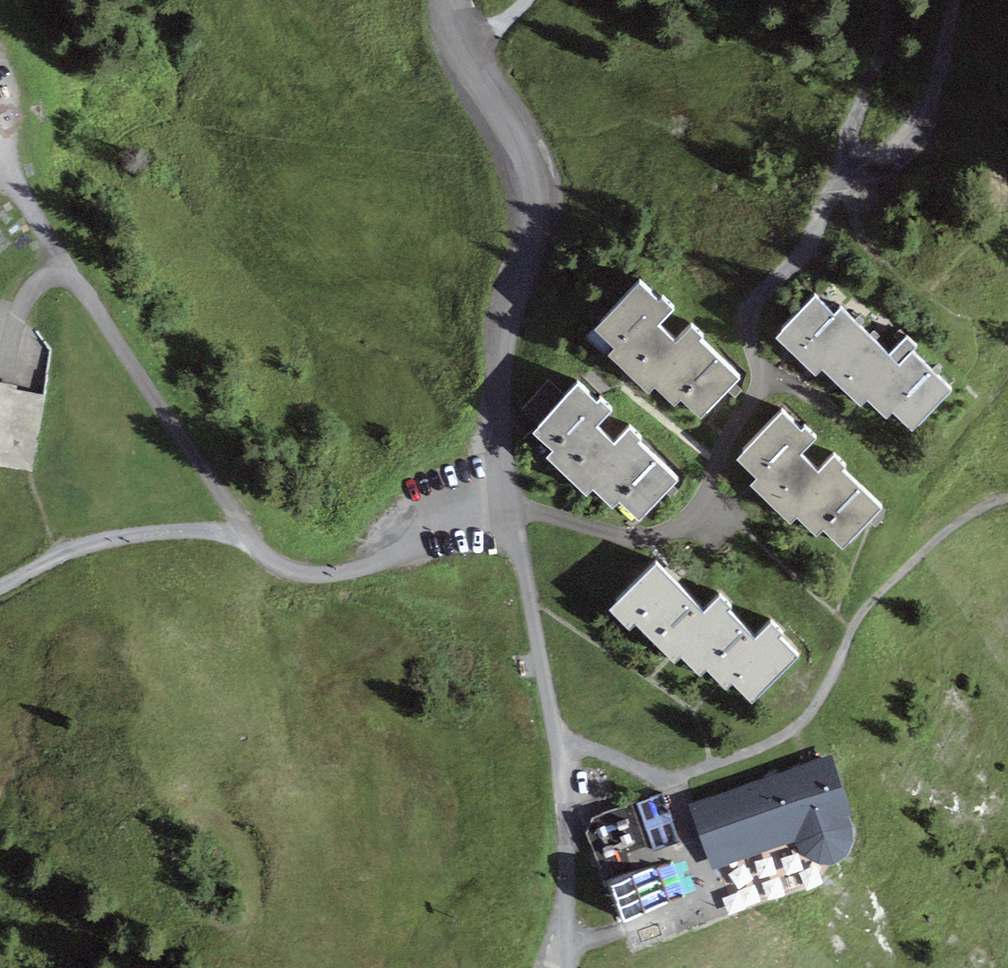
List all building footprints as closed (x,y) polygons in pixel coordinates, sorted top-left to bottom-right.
[(739,386),(643,293),(604,333),(701,426),(739,386)] [(900,365),(827,305),(800,338),(935,448),(980,393),(918,342),(900,365)] [(554,370),(521,403),(532,414),(565,381),(554,370)] [(676,485),(571,384),(532,424),(637,525),(676,485)] [(27,480),(43,399),(0,390),(0,475),(27,480)] [(886,511),(780,421),(744,462),(851,553),(886,511)] [(702,617),(653,574),(620,611),(685,670),(700,653),(757,704),(799,656),(726,591),(702,617)] [(833,757),(691,806),(714,871),(795,842),(806,858),(819,865),(833,865),(846,858),(853,843),(853,828),(850,819),(854,817),(833,757)] [(649,797),(669,880),(706,871),(686,788),(649,797)] [(603,880),(649,870),(635,807),(589,817),(603,880)] [(620,908),(667,888),(657,864),(610,884),(620,908)]
